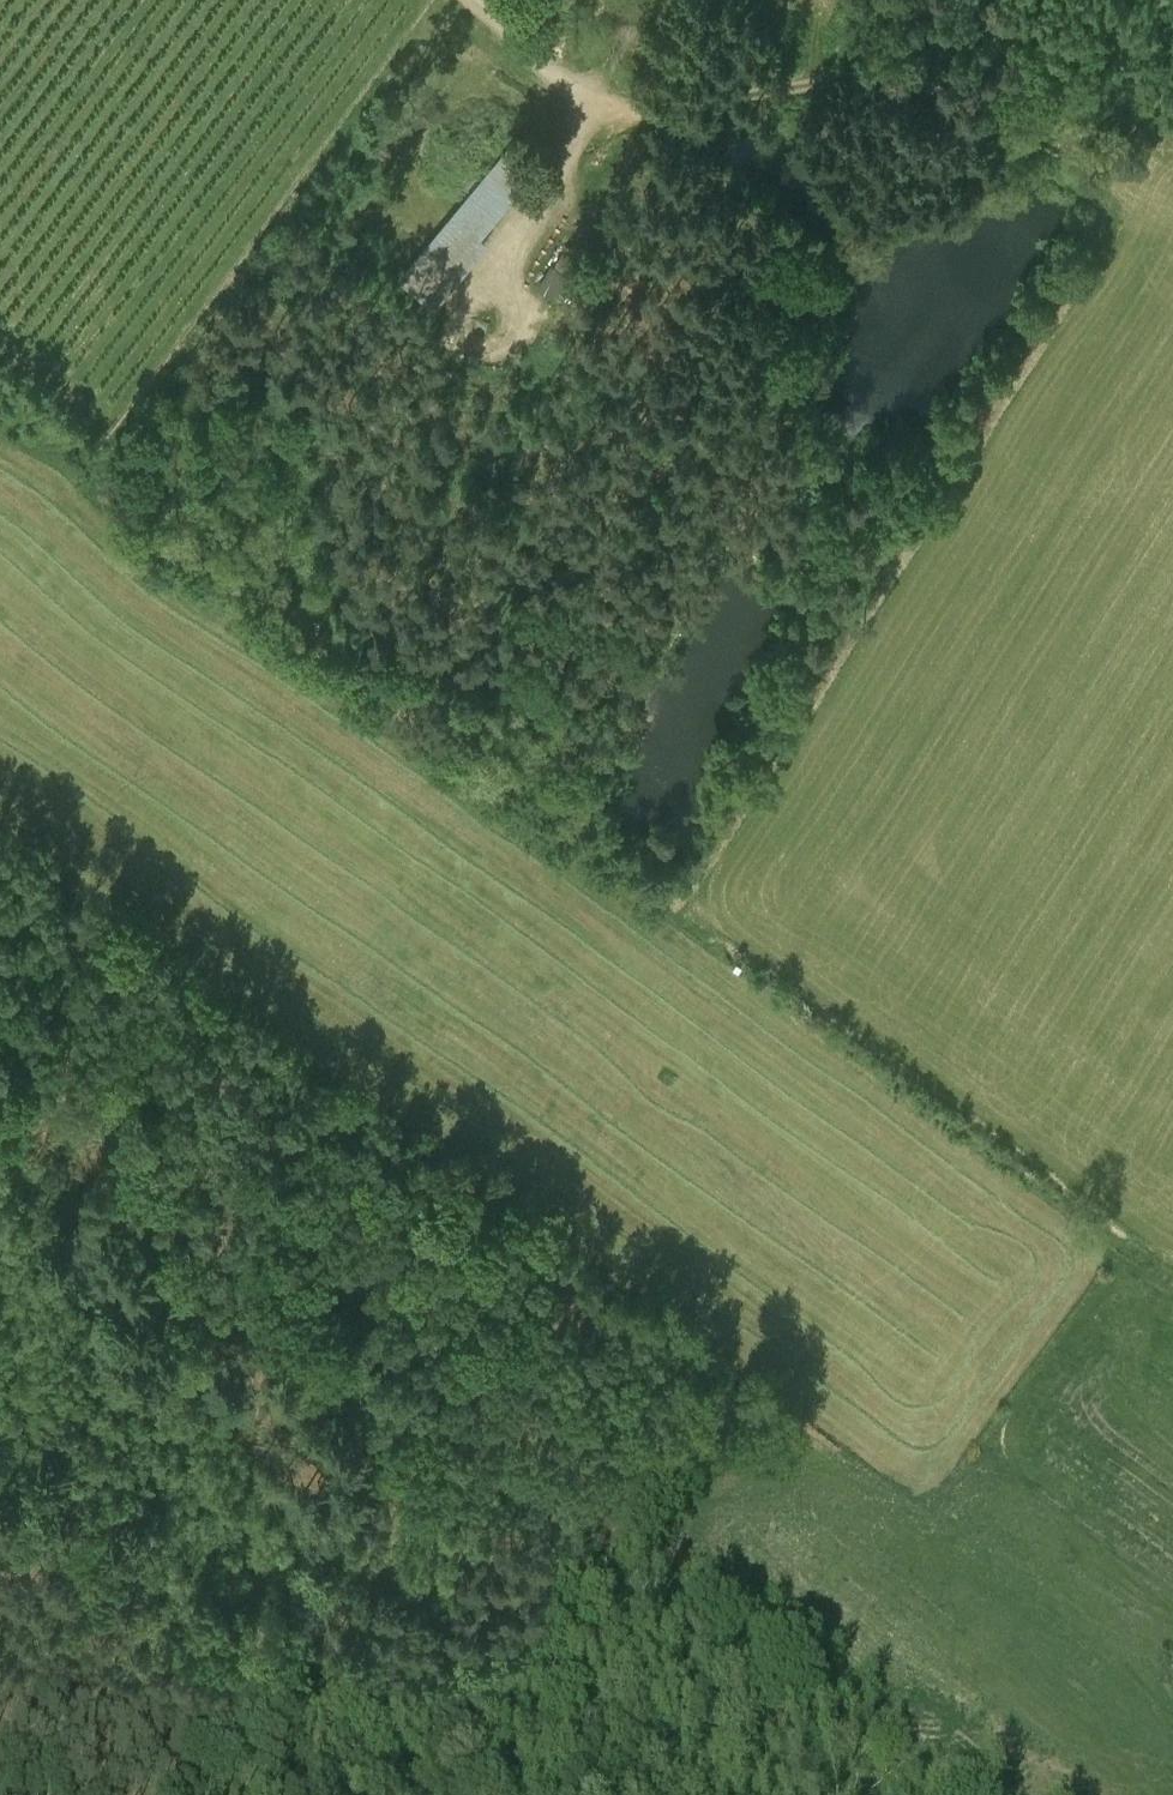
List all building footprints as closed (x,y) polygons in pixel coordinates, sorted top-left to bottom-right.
[(494,152),(394,273),(428,301),(528,179),(494,152)]
